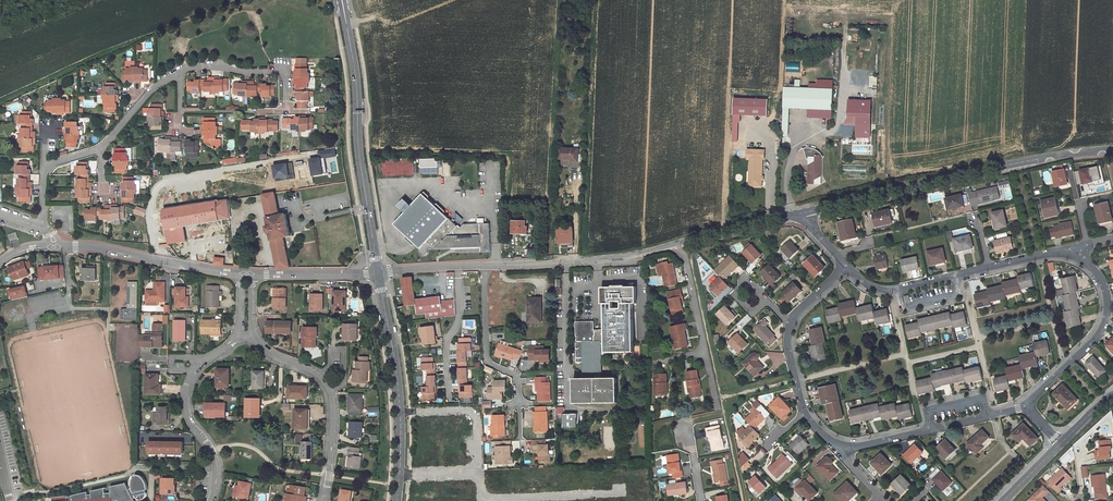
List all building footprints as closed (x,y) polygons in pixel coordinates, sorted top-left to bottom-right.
[(297,65),(296,65),(296,68),(297,68),(297,71),(296,71),(294,71),(294,77),(308,77),(308,68),(307,68),(307,65),(306,65),(306,58),(297,58),(297,65)] [(130,81),(135,81),(135,68),(135,62),(127,62),(127,68),(127,70),(123,71),(123,79),(130,79),(130,81)] [(787,63),(787,72),(801,72),(801,63),(787,63)] [(144,70),(144,68),(135,68),(135,81),(135,83),(141,83),(141,81),(141,80),(144,80),(144,81),(148,81),(148,70),(144,70)] [(228,91),(228,79),(224,79),(224,80),(221,80),(221,79),(221,77),(216,78),(215,92),(224,92),(224,91),(228,91)] [(308,88),(308,77),(294,77),(294,84),(297,84),(297,92),(305,92),(305,88),(308,88)] [(215,92),(216,78),(209,78),(209,80),(201,80),(201,88),(205,88),(205,92),(215,92)] [(201,88),(201,80),(196,80),(196,82),(188,82),(188,91),(192,91),(192,93),(201,93),(201,88)] [(247,96),(247,81),(242,81),(242,83),(241,84),(239,84),(239,83),(235,83),(235,94),(238,94),(239,96),(247,96)] [(254,81),(247,81),(247,96),(258,96),(258,92),(258,86),(255,86),(255,84),(254,81)] [(115,83),(107,83),(107,86),(105,86),(105,95),(117,95),(118,90),(115,90),(115,83)] [(267,84),(262,84),(262,92),(262,97),(271,97),(271,95),(275,95),(275,86),(267,86),(267,84)] [(790,111),(832,114),(833,93),(784,89),(783,110),(790,111)] [(299,97),(299,105),(298,105),(298,108),(307,108),(307,105),(308,105),(308,100),(310,100),(310,92),(305,92),(297,92),(297,97),(299,97)] [(106,104),(106,108),(107,108),(107,112),(117,112),(117,108),(117,104),(116,104),(116,101),(119,101),(119,95),(117,95),(105,95),(104,104),(106,104)] [(769,100),(735,99),(734,115),(741,115),(768,116),(769,100)] [(49,102),(45,102),(45,111),(53,111),(53,113),(58,113),(58,100),(49,100),(49,102)] [(66,102),(66,100),(58,100),(58,113),(58,115),(63,115),(64,113),(64,112),(66,112),(66,113),(70,113),(70,102),(66,102)] [(848,111),(848,119),(870,119),(870,102),(848,102),(848,111)] [(163,117),(164,117),(164,111),(163,111),(162,111),(162,109),(163,109),(163,104),(152,104),(152,109),(144,109),(144,114),(150,115),(150,117),(163,117)] [(31,111),(22,112),(22,115),(20,115),(20,116),(16,116),(17,124),(25,124),(33,124),(33,119),(31,118),(31,111)] [(306,116),(301,116),(301,117),(301,130),(309,130),(309,129),(313,129),(313,117),(309,117),(309,118),(306,118),(306,117),(306,116)] [(163,122),(163,117),(150,117),(150,126),(152,126),(152,130),(161,129),(161,122),(163,122)] [(301,130),(301,117),(295,117),(295,119),(288,119),(288,128),(292,128),(292,130),(301,130)] [(215,122),(215,118),(204,118),(204,122),(205,122),(205,125),(204,125),(202,125),(202,131),(204,131),(217,131),(217,122),(215,122)] [(273,121),(273,119),(268,119),(268,120),(266,120),(266,119),(266,118),(260,118),(260,119),(260,132),(269,132),(269,131),(273,131),(273,129),(278,129),(278,121),(273,121)] [(260,132),(260,119),(255,119),(255,121),(242,122),(242,130),(251,130),(251,132),(260,132)] [(848,119),(844,126),(857,127),(858,119),(848,119)] [(870,119),(858,119),(857,127),(857,139),(870,139),(870,119)] [(78,122),(66,122),(66,126),(67,126),(67,129),(66,129),(65,129),(65,135),(66,135),(79,135),(83,135),(84,126),(78,126),(78,122)] [(25,128),(21,128),(21,139),(36,139),(36,132),(33,132),(31,132),(31,128),(25,128)] [(206,136),(206,143),(213,143),(213,147),(221,148),(221,140),(217,140),(217,131),(204,131),(204,136),(206,136)] [(79,135),(66,135),(66,140),(68,140),(68,147),(77,147),(77,144),(79,144),(79,135)] [(172,137),(166,137),(166,139),(166,140),(163,140),(163,139),(159,139),(159,150),(163,150),(163,151),(172,151),(172,137)] [(179,137),(172,137),(172,151),(182,151),(182,148),(186,148),(186,140),(179,140),(179,137)] [(36,139),(21,139),(21,147),(23,148),(22,152),(34,152),(34,147),(33,147),(33,145),(34,145),(35,145),(36,139)] [(191,142),(191,140),(186,140),(186,148),(186,153),(195,153),(195,151),(199,151),(199,142),(191,142)] [(113,155),(113,161),(115,161),(128,161),(132,161),(132,149),(115,148),(115,152),(116,152),(116,155),(115,155),(113,155)] [(558,159),(571,159),(571,161),(579,161),(579,148),(559,148),(558,159)] [(751,158),(750,186),(762,186),(763,159),(765,159),(765,150),(748,149),(748,158),(751,158)] [(808,167),(808,186),(822,180),(823,157),(817,152),(813,150),(810,149),(809,149),(807,149),(803,150),(807,161),(816,159),(816,164),(808,167)] [(421,159),(421,168),(436,167),(438,167),(438,161),(436,161),(435,159),(421,159)] [(128,170),(128,161),(115,161),(115,166),(117,166),(117,173),(125,173),(126,170),(128,170)] [(28,162),(19,162),(20,166),(17,166),(17,174),(22,174),(30,175),(30,169),(28,169),(28,162)] [(87,170),(87,162),(79,162),(79,166),(77,166),(77,175),(81,175),(89,175),(89,170),(87,170)] [(1094,180),(1091,167),(1079,169),(1083,183),(1094,180)] [(1067,183),(1064,169),(1052,172),(1056,186),(1067,183)] [(78,190),(92,190),(92,183),(89,183),(89,175),(81,175),(81,179),(78,179),(78,190)] [(133,181),(133,177),(124,178),(124,184),(122,184),(122,190),(135,190),(135,181),(133,181)] [(22,179),(19,179),(19,189),(33,189),(33,182),(30,182),(28,182),(28,178),(22,179)] [(992,187),(975,191),(977,203),(994,199),(997,198),(994,187),(992,188),(992,187)] [(33,189),(19,189),(19,198),(20,198),(20,202),(31,202),(31,198),(30,198),(30,195),(32,195),(33,195),(33,189)] [(92,196),(92,190),(78,190),(78,198),(79,198),(79,202),(91,202),(91,198),(89,198),(89,196),(91,196),(92,196)] [(135,198),(135,190),(122,190),(121,190),(121,196),(122,196),(124,196),(123,198),(122,198),(122,202),(134,203),(134,198),(135,198)] [(279,216),(275,193),(263,195),(269,226),(267,227),(268,233),(270,232),(276,268),(289,268),(283,238),(290,237),(286,214),(279,216)] [(491,244),(490,223),(464,224),(459,229),(457,227),(457,226),(423,194),(411,206),(404,213),(394,224),(421,249),(421,252),(421,254),(422,255),(423,256),(424,256),(426,255),(427,255),(428,254),(428,252),(428,249),(456,248),(456,250),(456,253),(491,252),(491,244)] [(961,194),(945,198),(948,209),(958,207),(958,206),(964,204),(961,194)] [(1058,214),(1055,198),(1043,200),(1046,216),(1058,214)] [(230,218),(228,200),(164,210),(169,244),(186,241),(183,227),(230,218)] [(406,201),(399,208),(404,213),(411,206),(406,201)] [(1112,220),(1108,203),(1095,205),(1099,223),(1112,220)] [(112,220),(112,205),(105,205),(105,208),(105,210),(102,210),(102,216),(102,220),(112,220)] [(125,218),(125,207),(120,207),(121,208),(118,208),(118,207),(118,205),(112,205),(112,220),(121,219),(121,218),(125,218)] [(89,221),(97,221),(97,216),(97,208),(92,208),(92,210),(85,210),(85,219),(88,219),(89,221)] [(892,222),(889,209),(874,213),(876,226),(892,222)] [(1007,225),(1003,210),(992,212),(996,228),(1007,225)] [(857,237),(852,219),(838,222),(843,240),(857,237)] [(511,233),(527,233),(527,226),(525,226),(525,221),(512,221),(511,233)] [(1059,236),(1074,233),(1072,221),(1056,224),(1056,225),(1050,226),(1051,229),(1052,236),(1053,238),(1059,237),(1059,236)] [(557,228),(558,243),(573,242),(572,227),(557,228)] [(973,247),(970,235),(954,239),(956,251),(973,247)] [(1012,245),(1011,237),(995,241),(998,253),(1010,250),(1009,246),(1012,245)] [(799,250),(790,240),(781,248),(791,258),(799,250)] [(762,255),(752,244),(743,252),(753,263),(762,255)] [(946,261),(943,248),(927,252),(930,264),(946,261)] [(888,266),(885,254),(874,257),(877,269),(888,266)] [(730,255),(714,270),(720,276),(723,279),(739,264),(730,255)] [(825,267),(814,255),(804,264),(816,276),(825,267)] [(919,267),(917,257),(901,260),(904,272),(912,270),(912,268),(919,267)] [(16,265),(9,268),(12,274),(14,280),(29,275),(27,269),(25,262),(19,264),(16,265)] [(677,285),(673,263),(668,265),(667,262),(657,264),(659,275),(662,274),(665,288),(677,285)] [(781,276),(770,264),(760,272),(772,285),(781,276)] [(96,269),(83,268),(82,280),(95,280),(96,269)] [(1034,285),(1031,273),(1018,276),(1019,279),(1021,288),(1034,285)] [(1076,292),(1078,291),(1074,275),(1062,278),(1064,289),(1061,290),(1062,292),(1059,292),(1058,290),(1055,291),(1056,296),(1063,295),(1076,292)] [(720,276),(710,285),(719,295),(729,285),(723,279),(720,276)] [(403,278),(406,305),(416,304),(441,302),(440,296),(415,299),(412,277),(403,278)] [(1019,279),(1003,282),(1003,285),(1006,295),(1022,291),(1021,288),(1019,279)] [(138,319),(138,281),(128,281),(128,287),(130,287),(130,303),(127,303),(127,309),(123,309),(123,319),(138,319)] [(155,291),(147,291),(146,301),(146,305),(158,305),(158,301),(165,301),(164,282),(155,282),(155,291)] [(802,290),(794,282),(781,294),(789,302),(802,290)] [(207,291),(207,307),(220,307),(220,295),(222,295),(222,291),(219,291),(219,286),(208,285),(208,291),(207,291)] [(1003,285),(987,289),(988,291),(990,301),(1006,297),(1006,295),(1003,285)] [(10,290),(12,301),(29,297),(27,286),(10,290)] [(605,304),(613,303),(613,309),(622,308),(622,303),(630,303),(637,303),(637,286),(602,287),(602,304),(605,304)] [(176,287),(176,306),(189,307),(189,297),(186,297),(186,287),(176,287)] [(274,288),(274,308),(286,308),(286,288),(274,288)] [(668,292),(673,316),(683,313),(681,304),(680,297),(682,297),(681,290),(668,292)] [(334,291),(334,310),(341,310),(342,308),(346,308),(346,291),(334,291)] [(988,291),(975,294),(978,307),(991,304),(990,301),(988,291)] [(1076,292),(1063,295),(1067,310),(1077,308),(1080,307),(1076,292)] [(311,294),(311,310),(322,310),(322,294),(311,294)] [(527,322),(541,322),(541,298),(530,298),(530,314),(528,314),(527,322)] [(427,319),(439,318),(456,315),(456,300),(441,302),(416,304),(417,314),(426,314),(427,319)] [(855,300),(839,303),(840,306),(842,316),(858,312),(857,308),(855,300)] [(605,330),(606,352),(630,351),(630,303),(622,303),(622,308),(613,309),(613,303),(605,304),(605,330)] [(873,304),(857,308),(858,312),(860,321),(876,317),(874,311),(873,304)] [(736,316),(726,306),(717,314),(727,325),(736,316)] [(840,306),(826,310),(829,322),(843,319),(842,316),(840,306)] [(890,321),(888,308),(874,311),(876,317),(877,324),(890,321)] [(1068,327),(1081,324),(1077,308),(1067,310),(1064,311),(1068,327)] [(968,324),(965,311),(951,315),(953,324),(954,327),(968,324)] [(950,312),(934,315),(937,328),(953,324),(951,315),(950,312)] [(919,322),(922,332),(937,328),(934,315),(919,319),(919,322)] [(174,318),(174,341),(185,341),(185,320),(177,320),(177,319),(174,318)] [(203,320),(202,333),(211,333),(211,335),(221,336),(222,321),(203,320)] [(754,330),(766,343),(768,341),(771,344),(776,339),(773,336),(774,335),(765,325),(768,323),(765,320),(754,330)] [(267,321),(267,330),(276,330),(276,333),(291,333),(291,322),(267,321)] [(919,322),(906,325),(909,338),(922,335),(922,332),(919,322)] [(149,336),(145,335),(145,347),(153,347),(153,345),(162,345),(162,324),(153,324),(153,333),(149,333),(149,336)] [(345,333),(345,340),(357,340),(357,324),(344,324),(344,333),(345,333)] [(606,352),(605,330),(595,330),(595,324),(576,324),(576,336),(577,336),(577,342),(576,342),(576,358),(584,358),(584,373),(601,373),(600,352),(606,352)] [(671,327),(674,349),(685,347),(684,339),(686,339),(684,330),(686,330),(685,324),(671,327)] [(423,336),(424,344),(436,343),(434,326),(424,327),(425,336),(423,336)] [(826,342),(822,326),(810,329),(813,345),(824,343),(826,342)] [(303,328),(303,347),(316,347),(316,337),(317,337),(317,328),(303,328)] [(748,344),(738,333),(729,342),(739,352),(748,344)] [(471,350),(471,338),(460,338),(460,344),(460,346),(458,346),(459,367),(467,366),(467,350),(471,350)] [(1050,352),(1047,339),(1033,343),(1036,352),(1037,356),(1050,352)] [(814,362),(827,359),(824,343),(813,345),(811,346),(814,362)] [(496,354),(512,360),(513,357),(520,359),(523,351),(500,344),(496,354)] [(530,359),(541,359),(550,359),(550,349),(544,349),(544,345),(530,346),(530,359)] [(1036,352),(1020,356),(1022,364),(1023,368),(1039,364),(1037,356),(1036,352)] [(752,354),(743,363),(755,376),(764,367),(758,360),(759,357),(758,354),(755,353),(752,354)] [(427,370),(436,370),(435,365),(434,365),(434,363),(433,357),(422,358),(422,370),(427,370)] [(1106,370),(1093,357),(1086,363),(1099,377),(1106,370)] [(513,358),(512,362),(511,366),(517,368),(519,360),(513,358)] [(354,374),(354,381),(367,381),(367,371),(370,371),(370,362),(357,361),(357,370),(357,374),(354,374)] [(1008,375),(1010,384),(1017,382),(1016,379),(1025,377),(1023,368),(1022,364),(1006,368),(1008,375)] [(950,383),(966,380),(964,370),(963,367),(947,370),(950,383)] [(980,367),(964,370),(966,380),(967,383),(983,379),(980,367)] [(468,383),(467,368),(459,368),(460,384),(468,383)] [(218,369),(217,386),(229,386),(229,369),(218,369)] [(947,370),(932,374),(932,377),(934,387),(950,383),(947,370)] [(253,371),(253,388),(264,388),(264,371),(253,371)] [(423,399),(435,399),(435,393),(435,391),(436,391),(436,386),(436,371),(427,372),(428,387),(423,387),(423,399)] [(687,372),(688,387),(688,393),(689,393),(700,391),(701,391),(700,385),(698,385),(697,380),(698,380),(697,371),(687,372)] [(655,375),(655,395),(665,395),(665,384),(667,384),(667,374),(655,375)] [(147,375),(146,393),(161,394),(160,388),(158,388),(158,385),(158,375),(147,375)] [(1008,375),(994,378),(997,391),(1011,387),(1010,384),(1008,375)] [(932,377),(916,381),(917,386),(919,394),(935,390),(934,387),(932,377)] [(539,383),(539,401),(550,401),(550,383),(546,383),(546,378),(537,378),(537,384),(539,383)] [(573,378),(574,403),(617,402),(617,378),(573,378)] [(500,400),(500,391),(502,391),(506,391),(505,381),(494,382),(494,388),(488,389),(489,396),(490,396),(490,400),(500,400)] [(836,384),(820,387),(824,404),(827,403),(839,400),(836,384)] [(1077,399),(1063,384),(1054,393),(1068,408),(1077,399)] [(473,397),(473,385),(468,385),(460,385),(460,390),(461,389),(461,392),(462,398),(473,397)] [(289,386),(288,398),(307,399),(307,387),(289,386)] [(350,394),(349,411),(362,411),(363,394),(350,394)] [(790,408),(779,397),(770,406),(781,417),(790,408)] [(246,399),(246,414),(253,414),(253,417),(260,417),(260,399),(246,399)] [(761,404),(757,400),(753,404),(754,405),(757,408),(761,404)] [(827,403),(831,421),(843,418),(839,400),(827,403)] [(895,403),(880,407),(882,416),(882,419),(898,415),(896,406),(895,403)] [(913,415),(910,403),(896,406),(898,415),(899,419),(913,415)] [(226,404),(207,404),(207,407),(209,407),(209,410),(207,410),(207,416),(226,416),(226,404)] [(769,413),(761,404),(757,408),(754,405),(750,409),(752,412),(745,419),(751,425),(754,428),(769,413)] [(880,407),(879,404),(863,407),(866,419),(882,416),(880,407)] [(158,422),(158,424),(167,425),(167,414),(168,407),(159,407),(158,413),(154,412),(154,422),(158,422)] [(536,418),(536,433),(548,433),(548,413),(546,413),(546,407),(537,407),(537,413),(534,414),(534,418),(536,418)] [(863,407),(850,410),(853,423),(866,419),(863,407)] [(295,409),(295,428),(308,428),(309,409),(295,409)] [(565,413),(565,427),(578,427),(578,413),(565,413)] [(503,436),(503,426),(505,426),(505,416),(493,417),(493,426),(492,426),(491,427),(491,430),(492,431),(493,431),(493,437),(503,436)] [(350,422),(350,436),(362,437),(363,423),(350,422)] [(1037,438),(1023,423),(1012,434),(1019,441),(1023,438),(1030,445),(1037,438)] [(751,425),(740,435),(748,444),(752,441),(759,434),(754,428),(751,425)] [(708,428),(711,441),(712,441),(714,450),(723,448),(719,426),(708,428)] [(989,436),(982,429),(967,443),(977,453),(983,446),(981,444),(989,436)] [(752,441),(748,444),(740,435),(738,437),(748,447),(750,446),(751,447),(755,444),(752,441)] [(809,444),(800,435),(789,445),(799,454),(809,444)] [(1101,449),(1101,451),(1097,451),(1098,459),(1112,457),(1112,452),(1111,439),(1101,440),(1102,447),(1101,449)] [(540,451),(541,461),(542,461),(542,463),(551,463),(551,455),(549,455),(549,446),(546,446),(546,440),(534,440),(534,447),(540,447),(540,451)] [(955,449),(946,440),(936,448),(945,458),(955,449)] [(496,441),(496,456),(497,456),(497,464),(513,464),(513,459),(509,459),(509,456),(510,456),(510,447),(503,447),(503,441),(496,441)] [(183,442),(149,442),(149,453),(183,453),(183,442)] [(303,442),(302,458),(312,459),(312,449),(311,449),(311,442),(303,442)] [(923,452),(915,444),(904,455),(914,466),(918,462),(916,459),(923,452)] [(756,457),(759,460),(766,453),(763,450),(756,457)] [(350,455),(349,467),(360,469),(361,456),(360,456),(360,452),(359,452),(349,451),(348,455),(350,455)] [(749,458),(744,452),(740,457),(741,465),(749,458)] [(892,465),(881,453),(871,462),(882,474),(892,465)] [(792,463),(783,454),(768,469),(777,478),(792,463)] [(682,477),(680,463),(678,463),(676,455),(667,457),(670,474),(672,474),(673,478),(682,477)] [(833,462),(828,456),(818,466),(830,479),(838,472),(831,464),(833,462)] [(714,467),(716,484),(727,482),(725,465),(723,466),(722,461),(711,463),(711,468),(714,467)] [(951,482),(938,468),(930,475),(943,489),(951,482)] [(1060,489),(1066,482),(1071,477),(1062,469),(1048,483),(1058,493),(1061,490),(1060,489)] [(766,487),(756,475),(748,482),(753,487),(750,489),(757,496),(766,487)] [(911,485),(902,475),(892,484),(901,494),(911,485)] [(1095,487),(1096,494),(1094,494),(1094,499),(1106,498),(1103,476),(1090,477),(1092,488),(1093,487),(1095,487)] [(134,499),(136,497),(138,499),(140,499),(142,499),(144,499),(146,498),(148,496),(148,494),(149,492),(148,488),(148,486),(147,483),(146,481),(144,479),(143,478),(141,477),(138,477),(137,478),(135,478),(134,479),(133,480),(132,482),(132,484),(132,486),(132,488),(129,490),(126,483),(110,487),(111,492),(105,493),(105,488),(92,491),(92,494),(88,494),(87,492),(72,495),(73,497),(68,497),(68,495),(53,496),(53,500),(135,500),(134,499)] [(162,478),(162,494),(175,494),(175,479),(162,478)] [(817,492),(806,480),(797,487),(809,500),(817,492)] [(251,483),(240,481),(240,486),(237,497),(248,499),(251,483)] [(848,481),(834,494),(841,500),(847,500),(857,492),(848,481)] [(668,494),(677,493),(678,495),(687,494),(686,483),(667,486),(668,494)] [(307,497),(299,495),(301,486),(292,485),(291,490),(293,490),(292,495),(286,494),(285,494),(284,499),(287,500),(306,500),(307,497)] [(1028,500),(1045,500),(1052,494),(1043,485),(1028,500)] [(343,490),(341,500),(350,500),(352,491),(343,490)]
